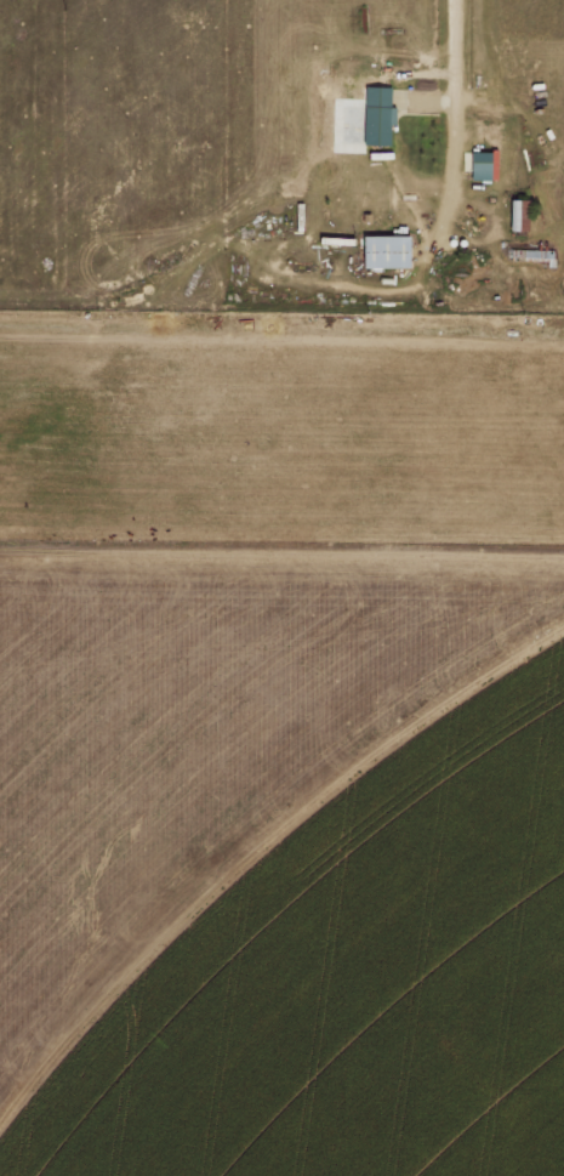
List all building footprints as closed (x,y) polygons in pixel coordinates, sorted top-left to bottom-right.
[(331,152),(364,153),(363,143),(388,143),(391,87),(364,87),(364,96),(334,95),(331,152)] [(488,151),(469,152),(469,179),(489,179),(488,151)] [(525,200),(508,199),(507,230),(525,230),(525,200)] [(364,265),(409,263),(408,231),(363,232),(364,265)]
